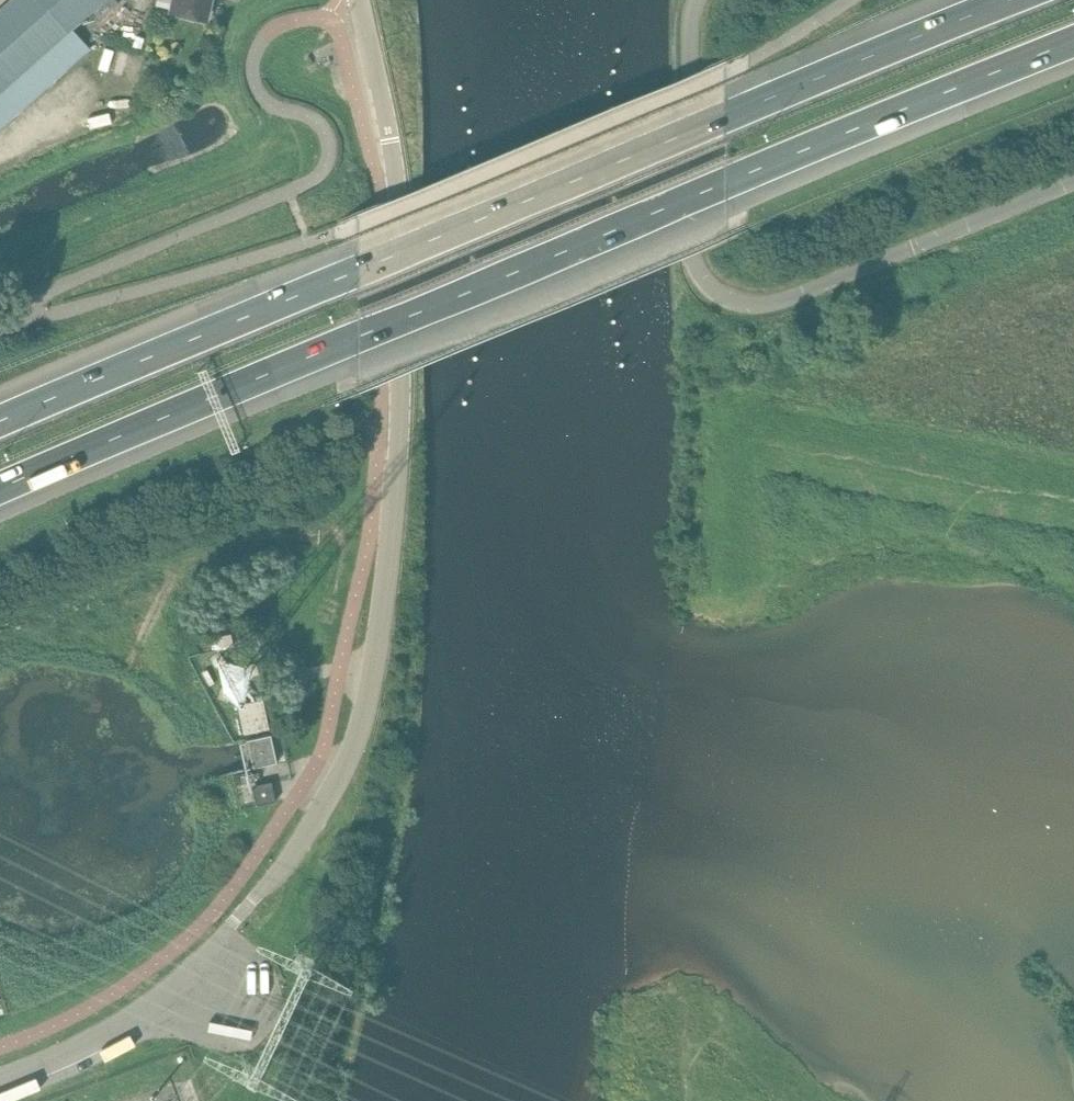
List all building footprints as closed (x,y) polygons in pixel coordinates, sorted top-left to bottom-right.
[(88,51),(70,31),(105,0),(12,0),(0,11),(0,129),(88,51)] [(205,20),(210,0),(157,0),(156,5),(172,9),(171,12),(205,20)] [(405,15),(411,26),(414,24),(409,13),(405,15)] [(232,635),(215,639),(218,650),(235,647),(232,635)] [(263,699),(237,704),(243,734),(269,729),(263,699)] [(276,763),(271,734),(242,741),(248,769),(276,763)] [(255,805),(275,801),(271,782),(252,786),(255,805)]
